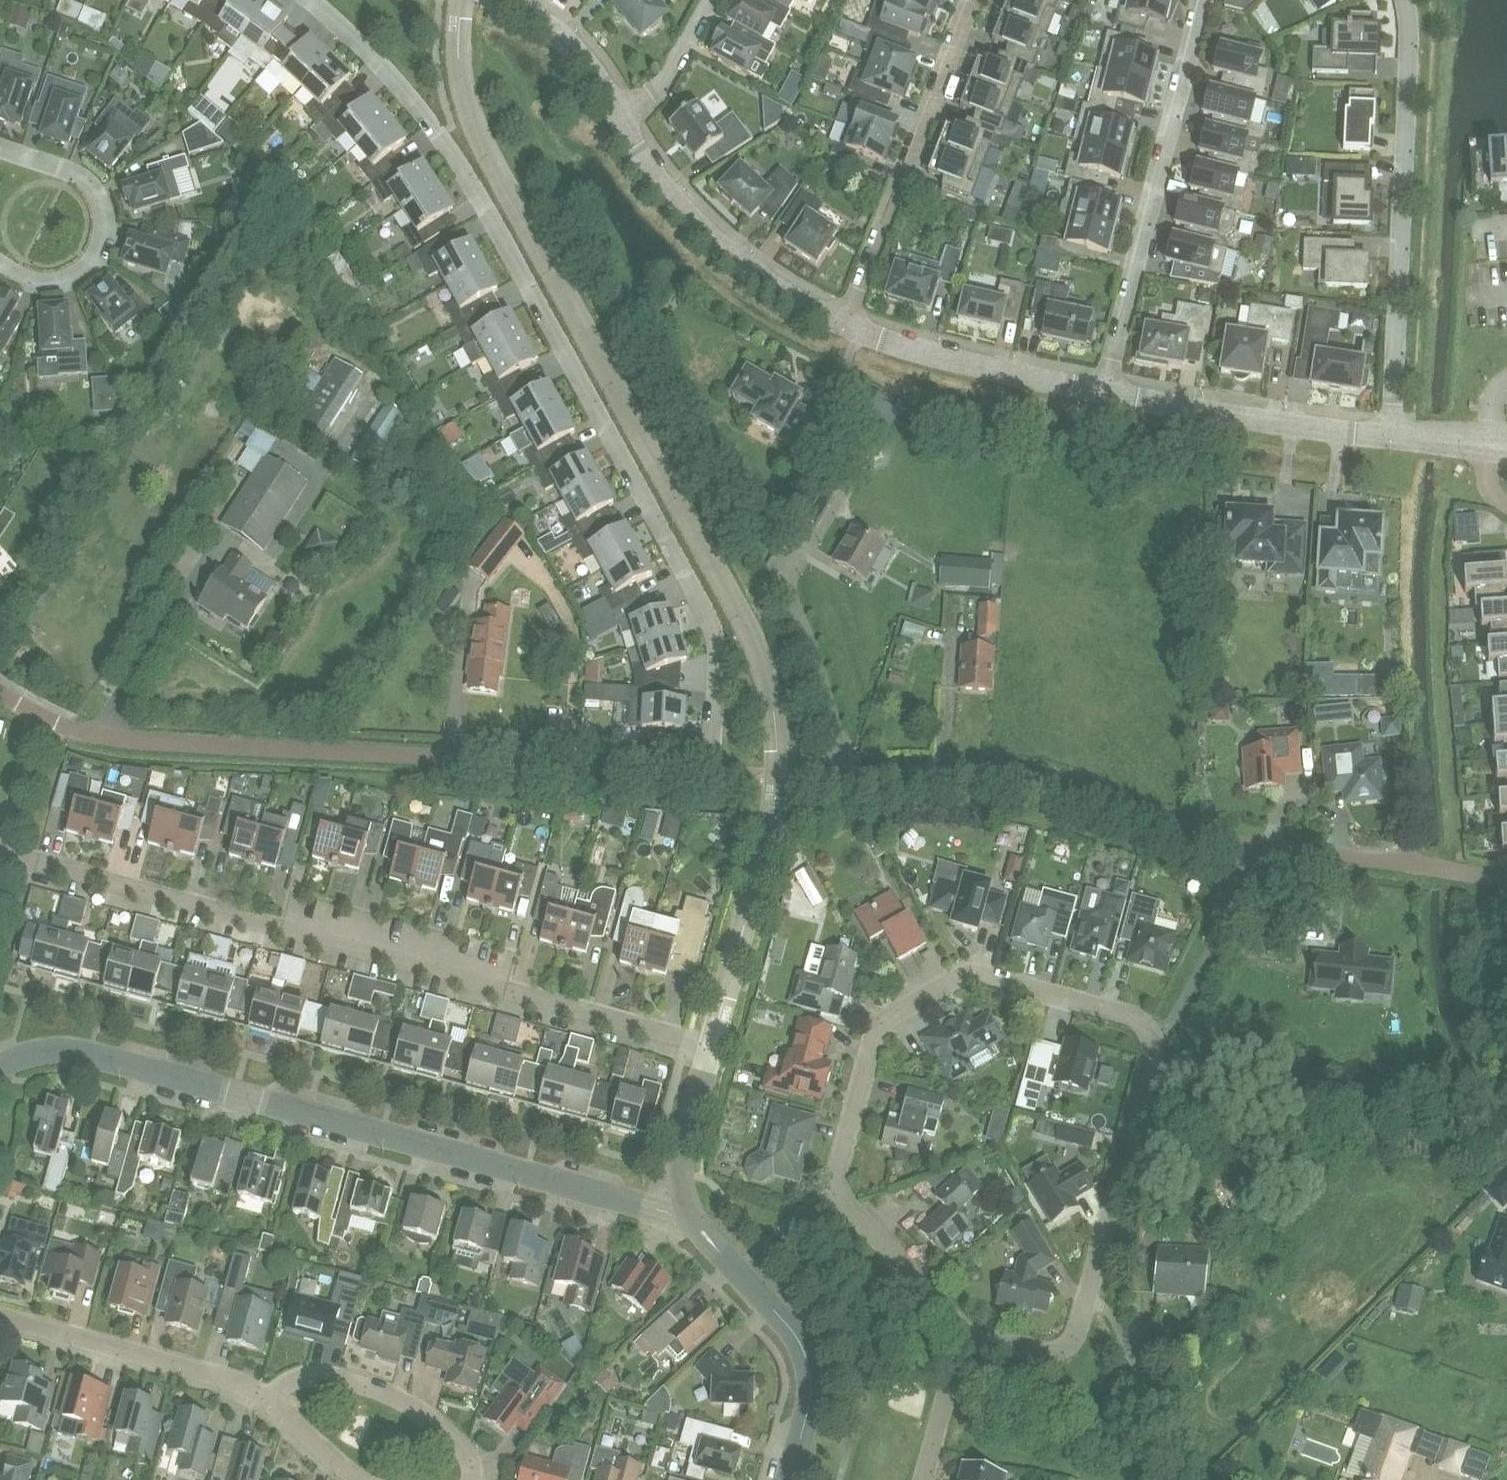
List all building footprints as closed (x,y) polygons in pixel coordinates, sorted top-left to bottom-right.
[(219,0),(183,0),(189,4),(183,14),(203,25),(219,0)] [(266,5),(260,0),(236,0),(230,8),(220,0),(219,0),(203,25),(221,38),(228,28),(241,38),(266,5)] [(646,33),(649,33),(651,32),(654,31),(656,29),(658,27),(659,25),(660,23),(660,21),(660,20),(665,16),(652,0),(616,0),(612,3),(641,37),(646,33)] [(770,0),(764,11),(744,0),(738,0),(738,1),(736,0),(735,0),(730,9),(732,11),(727,20),(752,33),(763,39),(770,26),(781,31),(791,12),(789,10),(770,0)] [(770,0),(789,10),(795,0),(769,0),(770,0)] [(866,30),(872,32),(889,39),(893,28),(918,38),(919,35),(922,36),(927,24),(924,23),(926,18),(880,0),(878,0),(866,30)] [(926,18),(926,16),(932,18),(937,4),(932,2),(933,0),(880,0),(926,18)] [(998,15),(996,17),(1046,36),(1060,2),(1055,0),(1028,0),(1027,2),(1022,0),(1006,0),(998,15)] [(1148,20),(1165,24),(1166,21),(1168,22),(1176,4),(1177,2),(1170,0),(1122,0),(1116,25),(1144,32),(1148,20)] [(1244,11),(1256,0),(1226,0),(1225,6),(1244,11)] [(1319,11),(1343,0),(1312,0),(1319,11)] [(265,71),(285,48),(274,40),(288,21),(266,5),(241,38),(255,48),(248,58),(265,71)] [(13,6),(8,21),(24,26),(29,12),(13,6)] [(1312,73),(1348,74),(1349,57),(1378,58),(1378,29),(1374,28),(1374,15),(1350,14),(1350,24),(1347,24),(1347,27),(1333,27),(1333,50),(1313,49),(1312,73)] [(992,38),(993,39),(992,42),(1009,48),(1007,59),(1000,57),(1033,70),(1038,57),(1030,54),(1038,34),(1046,37),(1046,36),(996,17),(996,19),(992,38)] [(842,21),(837,35),(867,46),(872,32),(866,30),(842,21)] [(76,26),(65,22),(60,35),(68,38),(72,36),(76,26)] [(1119,36),(1134,39),(1136,30),(1122,27),(1119,36)] [(763,39),(752,33),(746,44),(721,31),(714,45),(717,47),(712,56),(747,75),(755,61),(766,66),(776,47),(763,39)] [(894,41),(889,39),(872,32),(867,46),(864,52),(875,56),(871,67),(908,81),(910,76),(912,77),(917,66),(914,64),(915,61),(890,51),(894,41)] [(1110,72),(1151,83),(1153,74),(1156,75),(1159,62),(1156,61),(1157,58),(1131,52),(1134,39),(1107,33),(1102,56),(1113,58),(1110,72)] [(113,39),(108,45),(119,53),(124,48),(113,39)] [(302,89),(331,59),(311,40),(295,57),(285,48),(265,71),(282,86),(290,78),(302,89)] [(1256,82),(1262,57),(1221,47),(1218,56),(1215,55),(1212,68),(1215,69),(1214,72),(1241,78),(1237,91),(1263,97),(1267,85),(1256,82)] [(160,59),(144,50),(135,66),(149,78),(160,59)] [(2,52),(0,59),(0,86),(3,87),(0,97),(0,125),(8,127),(9,124),(19,127),(34,85),(17,79),(23,59),(2,52)] [(978,62),(977,65),(975,64),(966,81),(965,81),(964,83),(1014,102),(1021,86),(1032,90),(1038,72),(1033,70),(1000,57),(999,58),(1000,58),(995,68),(978,62)] [(322,124),(344,104),(334,95),(351,77),(331,59),(302,89),(314,101),(306,109),(322,124)] [(116,66),(110,74),(119,81),(125,74),(116,66)] [(906,86),(908,81),(871,67),(867,77),(856,73),(848,93),(854,95),(871,101),(875,91),(900,101),(901,97),(904,98),(909,87),(906,86)] [(1089,106),(1109,112),(1115,113),(1118,101),(1145,107),(1145,104),(1148,105),(1152,92),(1149,91),(1151,83),(1110,72),(1098,69),(1095,83),(1089,106)] [(825,84),(827,78),(815,73),(813,79),(825,84)] [(60,82),(48,79),(38,109),(49,113),(41,138),(43,139),(42,143),(55,147),(57,144),(68,147),(70,139),(79,142),(88,123),(77,120),(82,104),(56,96),(60,82)] [(960,105),(961,105),(960,108),(977,114),(974,125),(967,122),(967,123),(1001,136),(1014,102),(964,83),(964,85),(960,105)] [(788,88),(782,90),(778,98),(792,105),(798,94),(788,88)] [(1248,139),(1263,143),(1266,129),(1249,125),(1255,101),(1210,89),(1208,99),(1205,98),(1201,111),(1204,112),(1204,114),(1230,121),(1227,133),(1227,134),(1248,139)] [(1286,105),(1289,96),(1275,92),(1273,102),(1286,105)] [(1345,112),(1344,150),(1370,152),(1371,128),(1375,128),(1376,93),(1350,92),(1349,112),(1345,112)] [(877,103),(871,101),(854,95),(850,106),(854,108),(847,127),(890,144),(892,139),(895,140),(899,128),(896,127),(898,124),(873,114),(877,103)] [(200,98),(188,113),(213,133),(225,118),(200,98)] [(782,109),(761,98),(763,133),(783,120),(789,119),(793,110),(789,108),(782,109)] [(104,134),(88,154),(110,171),(136,138),(124,128),(134,115),(132,113),(115,100),(109,107),(94,126),(104,134)] [(356,147),(389,121),(371,100),(353,115),(344,104),(322,124),(337,142),(346,134),(356,147)] [(684,109),(668,121),(671,125),(669,126),(670,127),(679,138),(678,139),(679,140),(679,139),(686,148),(685,148),(686,149),(695,160),(695,161),(716,146),(725,158),(753,141),(741,126),(722,140),(707,120),(711,117),(703,106),(699,109),(698,107),(698,106),(697,105),(687,113),(684,109)] [(1109,112),(1089,106),(1083,105),(1077,128),(1089,131),(1085,144),(1127,155),(1129,146),(1132,147),(1135,134),(1132,133),(1133,130),(1106,124),(1109,112)] [(229,119),(218,134),(235,148),(247,134),(229,119)] [(372,185),(396,167),(388,157),(406,142),(389,121),(356,147),(367,160),(358,168),(372,185)] [(946,128),(945,131),(943,130),(933,147),(932,149),(982,169),(993,142),(1010,149),(1013,141),(1001,136),(967,123),(967,124),(968,124),(963,134),(946,128)] [(200,125),(183,136),(189,156),(224,145),(200,125)] [(888,148),(890,144),(847,127),(839,146),(835,145),(831,156),(853,164),(857,154),(882,163),(884,160),(886,161),(891,150),(888,148)] [(1227,134),(1227,133),(1206,128),(1204,137),(1201,136),(1198,149),(1201,150),(1200,153),(1226,159),(1224,171),(1223,171),(1239,175),(1248,178),(1254,155),(1244,153),(1248,139),(1227,134)] [(1124,164),(1127,155),(1085,144),(1082,158),(1070,156),(1065,179),(1071,180),(1091,185),(1094,173),(1120,180),(1121,177),(1124,178),(1127,164),(1124,164)] [(1487,146),(1488,155),(1471,156),(1473,199),(1474,199),(1497,198),(1497,189),(1506,188),(1506,145),(1487,146)] [(927,171),(929,172),(928,175),(945,181),(942,193),(969,204),(982,169),(932,149),(932,152),(927,171)] [(189,170),(185,157),(147,169),(150,180),(122,189),(127,205),(131,204),(134,215),(152,209),(153,212),(166,209),(165,205),(182,200),(174,174),(189,170)] [(1223,171),(1224,171),(1197,165),(1195,174),(1192,173),(1189,186),(1192,187),(1191,190),(1217,196),(1214,208),(1237,214),(1241,215),(1246,192),(1235,189),(1239,175),(1223,171)] [(403,211),(438,189),(423,166),(403,178),(396,167),(372,185),(384,204),(394,197),(403,211)] [(1336,184),(1334,224),(1370,226),(1372,197),(1366,197),(1366,184),(1351,184),(1351,167),(1325,166),(1325,184),(1336,184)] [(735,203),(751,218),(771,197),(782,207),(798,185),(781,169),(762,188),(741,168),(734,175),(731,172),(730,173),(730,174),(721,184),(723,186),(720,189),(723,193),(721,195),(731,205),(732,206),(735,203)] [(871,177),(868,185),(870,189),(879,193),(883,181),(871,177)] [(1097,187),(1091,185),(1071,180),(1066,201),(1063,203),(1060,216),(1073,220),(1114,230),(1116,221),(1119,222),(1122,209),(1119,208),(1120,206),(1094,199),(1097,187)] [(438,189),(403,211),(412,225),(402,232),(414,251),(440,234),(433,224),(453,211),(438,189)] [(823,206),(803,193),(783,224),(794,232),(786,245),(786,244),(785,246),(786,246),(815,264),(815,265),(816,265),(817,264),(816,264),(826,249),(829,251),(836,242),(832,239),(836,234),(837,234),(837,233),(836,232),(815,219),(823,206)] [(1214,208),(1182,200),(1180,209),(1177,209),(1173,222),(1176,222),(1176,225),(1202,232),(1199,243),(1224,250),(1227,238),(1232,235),(1237,214),(1214,208)] [(960,218),(977,224),(981,213),(965,207),(960,218)] [(1112,239),(1114,230),(1073,220),(1066,244),(1057,241),(1054,254),(1078,260),(1082,248),(1108,255),(1108,252),(1112,253),(1115,240),(1112,239)] [(961,229),(959,238),(967,240),(970,231),(961,229)] [(189,243),(161,234),(158,246),(131,237),(130,240),(127,239),(123,252),(126,253),(122,264),(165,278),(171,260),(182,264),(189,243)] [(1224,250),(1199,243),(1173,237),(1171,246),(1168,245),(1164,258),(1167,259),(1167,262),(1193,269),(1189,283),(1219,288),(1228,251),(1224,250)] [(447,287),(484,267),(471,244),(450,255),(442,240),(416,255),(429,278),(439,273),(447,287)] [(1327,271),(1326,287),(1368,289),(1368,277),(1373,277),(1373,263),(1369,263),(1369,259),(1344,258),(1345,243),(1305,241),(1304,270),(1327,271)] [(908,267),(895,262),(890,278),(894,279),(888,299),(889,299),(890,297),(914,304),(913,307),(927,311),(936,281),(953,286),(963,254),(946,249),(940,267),(931,264),(926,278),(921,276),(921,275),(919,275),(919,276),(907,272),(908,267)] [(338,255),(325,263),(329,269),(336,280),(349,271),(338,255)] [(1057,282),(1061,262),(1036,257),(1032,277),(1057,282)] [(456,329),(483,314),(476,303),(497,291),(484,267),(447,287),(455,302),(445,308),(456,329)] [(155,320),(135,295),(126,302),(110,282),(88,299),(116,335),(137,318),(145,328),(155,320)] [(1024,286),(1010,283),(1008,290),(999,288),(996,301),(965,293),(959,318),(958,320),(960,320),(960,319),(999,329),(1000,329),(1000,328),(1003,313),(1017,316),(1024,286)] [(1042,338),(1086,347),(1086,344),(1090,345),(1093,333),(1089,332),(1092,316),(1050,307),(1055,287),(1038,284),(1031,315),(1047,318),(1042,338)] [(1210,293),(1200,291),(1198,302),(1209,303),(1210,293)] [(0,358),(14,335),(4,329),(19,304),(4,295),(2,298),(0,297),(0,357),(0,358)] [(1302,311),(1303,301),(1288,299),(1286,308),(1302,311)] [(65,304),(51,305),(51,308),(40,309),(43,361),(58,360),(59,377),(88,375),(86,341),(70,342),(68,307),(65,307),(65,304)] [(1174,332),(1147,327),(1144,342),(1140,341),(1136,361),(1155,365),(1155,361),(1183,366),(1187,344),(1202,347),(1209,311),(1179,305),(1174,332)] [(1221,373),(1233,374),(1233,376),(1233,377),(1234,378),(1235,379),(1236,380),(1238,381),(1239,381),(1240,382),(1241,382),(1243,382),(1245,381),(1246,381),(1247,380),(1248,379),(1249,379),(1250,377),(1261,379),(1265,353),(1270,353),(1272,340),(1289,343),(1293,314),(1252,308),(1248,336),(1228,333),(1221,373)] [(1312,385),(1359,393),(1360,389),(1363,389),(1367,387),(1369,374),(1366,371),(1363,370),(1364,361),(1325,355),(1329,330),(1337,331),(1340,315),(1310,310),(1302,363),(1315,365),(1312,385)] [(486,358),(523,338),(510,315),(489,326),(483,314),(456,329),(467,348),(464,349),(473,366),(486,358)] [(445,345),(460,336),(456,329),(440,337),(445,345)] [(495,400),(521,385),(515,374),(536,362),(523,338),(486,358),(494,373),(484,379),(495,400)] [(336,360),(292,427),(319,445),(363,378),(336,360)] [(809,446),(823,421),(796,406),(801,397),(775,382),(773,385),(752,373),(746,384),(745,383),(742,388),(743,388),(737,399),(758,411),(753,420),(779,435),(782,430),(809,446)] [(91,393),(110,392),(109,382),(90,383),(91,393)] [(525,429),(562,409),(549,386),(528,397),(521,385),(495,400),(506,420),(517,415),(525,429)] [(885,397),(872,390),(859,413),(885,427),(894,409),(882,403),(885,397)] [(430,392),(419,398),(427,414),(435,410),(437,404),(430,392)] [(387,405),(351,462),(371,475),(408,418),(387,405)] [(534,471),(560,456),(554,445),(575,433),(562,409),(525,429),(533,444),(522,450),(534,471)] [(442,435),(449,447),(464,438),(455,423),(446,429),(440,432),(442,435)] [(306,483),(266,458),(265,458),(250,449),(239,465),(254,475),(222,525),(263,551),(306,483)] [(813,475),(822,460),(812,454),(803,469),(813,475)] [(564,500),(600,480),(587,457),(567,468),(560,456),(534,471),(545,492),(556,486),(564,500)] [(799,515),(817,525),(838,489),(820,478),(799,515)] [(573,542),(599,527),(593,516),(614,504),(600,480),(564,500),(572,515),(561,521),(573,542)] [(0,540),(15,518),(4,511),(0,517),(0,541),(0,540)] [(1271,515),(1256,514),(1229,512),(1229,522),(1227,522),(1227,524),(1222,523),(1220,553),(1238,554),(1238,562),(1289,566),(1288,574),(1301,575),(1304,531),(1283,529),(1284,526),(1270,526),(1271,515)] [(1475,516),(1454,517),(1456,541),(1477,540),(1475,516)] [(1323,528),(1319,591),(1336,592),(1350,593),(1350,591),(1375,593),(1376,576),(1378,576),(1379,557),(1381,531),(1384,531),(1385,519),(1372,518),(1372,521),(1354,520),(1340,519),(1340,523),(1339,529),(1323,528)] [(603,571),(639,551),(626,527),(605,539),(599,527),(573,542),(584,562),(595,557),(603,571)] [(865,579),(883,546),(853,529),(835,561),(865,579)] [(506,558),(488,545),(471,568),(488,581),(506,558)] [(612,613),(638,599),(631,587),(652,575),(639,551),(603,571),(611,586),(600,592),(612,614),(612,613)] [(1464,573),(1465,594),(1474,593),(1475,610),(1506,607),(1506,576),(1506,570),(1505,554),(1506,554),(1506,553),(1473,555),(1475,573),(1464,573)] [(992,561),(942,557),(939,585),(989,589),(990,585),(1002,586),(1005,556),(992,555),(992,561)] [(247,629),(266,600),(241,584),(252,568),(234,556),(223,573),(221,572),(199,605),(215,615),(220,609),(226,613),(225,615),(247,629)] [(639,648),(678,635),(670,609),(648,617),(638,599),(612,613),(619,625),(622,635),(634,632),(639,648)] [(992,692),(996,606),(980,605),(979,639),(980,639),(980,649),(962,648),(960,690),(992,692)] [(1475,610),(1480,610),(1482,629),(1490,628),(1492,644),(1487,644),(1487,645),(1506,643),(1506,607),(1475,610)] [(501,678),(507,628),(509,612),(487,609),(485,625),(475,623),(468,675),(472,676),(470,690),(495,693),(497,677),(501,678)] [(906,623),(901,636),(921,642),(925,630),(906,623)] [(635,689),(663,690),(664,669),(687,661),(678,635),(639,648),(644,664),(632,667),(635,677),(635,689)] [(1487,645),(1489,664),(1497,663),(1499,681),(1506,680),(1506,643),(1487,645)] [(1359,681),(1359,702),(1391,701),(1391,680),(1359,681)] [(662,702),(663,690),(635,689),(603,687),(586,686),(585,700),(633,703),(632,728),(642,729),(656,730),(656,735),(671,736),(671,731),(684,732),(686,704),(662,702)] [(1492,706),(1493,726),(1506,725),(1506,688),(1499,688),(1500,706),(1492,706)] [(1461,689),(1451,690),(1455,729),(1465,728),(1461,689)] [(1305,705),(1291,706),(1293,722),(1306,721),(1305,705)] [(1399,719),(1387,720),(1388,736),(1400,735),(1399,719)] [(1493,726),(1495,745),(1503,744),(1504,760),(1496,761),(1496,762),(1506,761),(1506,725),(1493,726)] [(1246,776),(1247,789),(1284,787),(1283,774),(1300,773),(1297,731),(1265,733),(1266,750),(1244,751),(1245,761),(1242,765),(1240,769),(1242,773),(1246,776)] [(1324,751),(1328,793),(1353,790),(1355,802),(1383,799),(1382,789),(1383,787),(1384,785),(1384,783),(1384,780),(1384,778),(1383,776),(1382,774),(1380,772),(1379,762),(1357,764),(1356,748),(1324,751)] [(1496,762),(1497,781),(1506,780),(1506,795),(1506,761),(1496,762)] [(148,771),(123,770),(121,777),(145,783),(148,771)] [(89,843),(101,801),(88,797),(90,780),(70,774),(61,807),(73,810),(67,834),(85,839),(85,842),(89,843)] [(245,780),(238,778),(234,792),(242,794),(245,780)] [(103,792),(101,801),(89,843),(93,844),(94,841),(113,847),(120,823),(131,826),(138,802),(103,792)] [(170,855),(182,812),(169,809),(170,800),(149,794),(143,819),(155,822),(148,846),(167,851),(166,854),(170,855)] [(1498,797),(1500,817),(1506,816),(1506,797),(1498,797)] [(252,867),(264,824),(250,821),(252,804),(233,798),(224,831),(236,834),(229,858),(248,863),(247,866),(252,867)] [(213,838),(219,814),(223,802),(210,799),(207,810),(199,808),(195,816),(182,812),(170,855),(175,856),(176,853),(194,858),(201,835),(213,838)] [(294,850),(303,817),(307,804),(295,800),(289,813),(284,812),(280,820),(266,816),(264,824),(252,867),(256,868),(257,865),(276,870),(282,846),(294,850)] [(335,869),(347,826),(333,823),(335,814),(314,808),(307,833),(319,836),(313,860),(331,865),(331,868),(335,869)] [(565,812),(564,821),(579,821),(579,820),(579,809),(571,809),(565,809),(565,812)] [(662,831),(678,835),(682,819),(666,815),(662,831)] [(487,821),(474,817),(469,836),(482,840),(487,821)] [(412,890),(424,848),(410,844),(413,827),(393,821),(384,854),(396,857),(390,881),(409,886),(408,889),(412,890)] [(347,826),(335,869),(339,870),(340,867),(359,872),(365,849),(377,852),(384,827),(363,822),(360,830),(347,826)] [(454,873),(461,849),(463,842),(428,832),(424,848),(412,890),(416,891),(417,888),(436,894),(443,870),(454,873)] [(879,856),(887,852),(878,836),(870,840),(879,856)] [(488,865),(489,856),(490,848),(470,842),(460,880),(472,885),(467,902),(486,907),(485,910),(489,911),(501,869),(488,865)] [(1027,856),(1015,852),(1008,877),(1020,880),(1027,856)] [(501,869),(489,911),(494,912),(494,910),(513,915),(520,891),(532,894),(538,870),(518,864),(514,872),(501,869)] [(806,885),(809,891),(803,894),(808,902),(814,898),(822,909),(829,904),(817,885),(807,866),(798,870),(800,874),(798,875),(804,886),(806,885)] [(563,952),(574,909),(561,906),(563,888),(557,887),(559,878),(546,875),(535,916),(547,919),(540,943),(559,948),(558,951),(563,952)] [(931,891),(931,894),(932,896),(935,898),(932,908),(955,914),(953,921),(962,923),(962,924),(962,925),(962,926),(963,927),(964,927),(977,931),(980,921),(997,926),(1005,899),(988,894),(990,885),(965,878),(962,887),(950,884),(949,889),(938,886),(935,886),(932,888),(931,891)] [(1129,882),(1119,879),(1115,893),(1125,895),(1129,882)] [(605,935),(616,893),(608,891),(606,890),(605,890),(603,891),(601,891),(600,892),(598,892),(597,894),(595,895),(594,896),(594,897),(593,899),(591,905),(576,901),(574,909),(563,952),(567,953),(568,950),(586,955),(593,931),(605,935)] [(657,921),(642,917),(644,902),(644,898),(643,895),(640,892),(637,890),(633,890),(630,891),(626,894),(615,937),(626,941),(620,964),(639,970),(638,972),(642,974),(657,921)] [(1038,910),(1022,906),(1012,940),(1047,950),(1051,936),(1066,940),(1077,899),(1044,890),(1038,910)] [(1082,913),(1071,952),(1096,958),(1098,950),(1112,954),(1126,901),(1103,895),(1088,891),(1082,913)] [(892,892),(854,914),(870,942),(879,937),(882,942),(886,939),(899,961),(926,945),(909,915),(906,917),(892,892)] [(64,897),(58,920),(54,919),(50,934),(29,928),(20,959),(33,962),(31,971),(55,977),(65,938),(69,923),(76,900),(64,897)] [(76,900),(69,923),(81,926),(87,903),(76,900)] [(1160,910),(1131,902),(1122,932),(1135,935),(1128,962),(1165,972),(1175,935),(1154,929),(1160,910)] [(710,921),(677,912),(672,924),(657,921),(642,974),(646,975),(647,972),(666,977),(673,953),(685,957),(685,953),(700,957),(710,921)] [(130,940),(142,943),(148,920),(137,917),(130,940)] [(138,958),(127,997),(151,1003),(154,991),(167,995),(174,968),(154,962),(158,948),(154,946),(156,939),(160,923),(148,920),(142,943),(138,958)] [(200,1017),(221,940),(209,937),(202,961),(191,958),(189,967),(188,967),(187,971),(174,968),(167,995),(179,998),(176,1010),(200,1017)] [(94,975),(103,943),(102,943),(101,948),(65,938),(55,977),(78,984),(82,971),(94,975)] [(846,954),(849,941),(840,939),(837,951),(846,954)] [(226,967),(226,966),(232,943),(221,940),(200,1017),(223,1023),(227,1011),(239,1014),(248,983),(235,979),(237,970),(226,967)] [(127,997),(138,958),(115,951),(117,947),(103,943),(94,975),(107,978),(103,990),(127,997)] [(1315,955),(1315,965),(1312,987),(1338,990),(1337,998),(1361,1000),(1362,992),(1388,995),(1391,963),(1365,960),(1366,952),(1342,949),(1341,958),(1315,955)] [(792,1004),(803,1007),(823,1012),(828,993),(847,998),(851,985),(848,984),(855,958),(828,950),(824,967),(827,967),(823,980),(812,977),(809,987),(797,984),(792,1004)] [(287,983),(293,960),(282,956),(275,980),(287,983)] [(293,960),(287,983),(300,986),(306,963),(293,960)] [(359,1003),(366,979),(354,976),(348,999),(359,1003)] [(374,994),(377,983),(366,979),(359,1003),(371,1006),(374,994)] [(272,1037),(283,997),(247,988),(248,983),(239,1014),(252,1018),(248,1030),(272,1037)] [(432,1022),(438,999),(427,996),(420,1019),(432,1022)] [(312,1034),(319,1007),(283,997),(272,1037),(296,1043),(299,1031),(312,1034)] [(446,1026),(443,1026),(450,1002),(438,999),(432,1022),(428,1037),(417,1076),(441,1083),(444,1070),(457,1074),(465,1042),(463,1047),(442,1041),(444,1039),(446,1036),(446,1033),(446,1029),(446,1026)] [(345,1056),(355,1017),(319,1007),(312,1034),(324,1037),(321,1050),(345,1056)] [(935,1032),(923,1039),(933,1057),(948,1083),(971,1069),(972,1072),(993,1059),(986,1047),(1002,1038),(1000,1034),(1001,1032),(1002,1031),(1002,1030),(1002,1028),(1002,1026),(1002,1025),(1001,1024),(1000,1022),(999,1021),(998,1020),(996,1020),(995,1019),(993,1019),(992,1019),(989,1015),(972,1025),(966,1014),(935,1032)] [(504,1042),(511,1019),(497,1015),(491,1039),(504,1042)] [(384,1054),(391,1027),(355,1017),(345,1056),(368,1063),(372,1050),(384,1054)] [(511,1019),(504,1042),(516,1045),(522,1022),(511,1019)] [(790,1056),(785,1075),(768,1070),(763,1089),(790,1096),(792,1091),(820,1099),(829,1066),(819,1064),(828,1030),(803,1024),(796,1049),(800,1050),(798,1058),(790,1056)] [(417,1076),(428,1037),(391,1027),(384,1054),(397,1057),(393,1070),(417,1076)] [(562,1116),(573,1077),(577,1062),(583,1039),(571,1036),(565,1059),(557,1072),(536,1067),(529,1093),(542,1097),(538,1109),(562,1116)] [(583,1039),(577,1062),(588,1065),(595,1042),(583,1039)] [(489,1096),(500,1057),(478,1051),(479,1046),(465,1042),(457,1074),(469,1077),(466,1090),(489,1096)] [(1034,1043),(1024,1082),(1040,1086),(1044,1087),(1047,1079),(1055,1082),(1055,1084),(1086,1093),(1088,1083),(1090,1084),(1096,1065),(1093,1065),(1097,1050),(1066,1042),(1062,1057),(1053,1055),(1055,1049),(1034,1043)] [(631,1052),(619,1049),(612,1076),(623,1079),(631,1052)] [(529,1093),(536,1067),(500,1057),(489,1096),(513,1103),(517,1090),(529,1093)] [(602,1113),(609,1087),(573,1077),(562,1116),(586,1122),(589,1110),(602,1113)] [(657,1100),(646,1097),(609,1087),(602,1113),(614,1117),(611,1129),(635,1136),(636,1131),(648,1134),(657,1100)] [(891,1111),(883,1143),(919,1153),(923,1134),(935,1137),(944,1102),(908,1093),(903,1114),(891,1111)] [(761,1097),(748,1094),(745,1107),(751,1108),(759,1104),(761,1097)] [(45,1112),(38,1110),(34,1125),(41,1127),(34,1153),(52,1158),(49,1169),(43,1191),(59,1196),(70,1155),(75,1136),(63,1132),(71,1106),(49,1100),(45,1112)] [(1017,1108),(1033,1112),(1035,1105),(1019,1101),(1017,1108)] [(761,1181),(773,1174),(794,1179),(799,1177),(814,1120),(775,1109),(763,1154),(750,1161),(747,1170),(752,1178),(761,1181)] [(1011,1112),(1000,1109),(999,1115),(1003,1122),(1008,1123),(1011,1112)] [(101,1129),(87,1125),(82,1143),(96,1147),(93,1161),(110,1166),(113,1152),(119,1153),(124,1135),(118,1134),(122,1120),(105,1115),(101,1129)] [(1056,1125),(1051,1140),(1087,1150),(1091,1134),(1056,1125)] [(135,1175),(138,1165),(139,1160),(147,1162),(148,1165),(151,1168),(154,1169),(158,1169),(161,1169),(163,1167),(172,1169),(181,1136),(173,1134),(166,1128),(166,1126),(165,1126),(164,1131),(147,1127),(146,1131),(134,1128),(116,1195),(124,1197),(133,1189),(137,1175),(135,1175)] [(203,1142),(200,1156),(194,1155),(190,1169),(196,1171),(191,1187),(229,1197),(237,1167),(221,1162),(225,1148),(203,1142)] [(275,1207),(284,1174),(286,1165),(274,1162),(273,1165),(266,1163),(267,1160),(249,1155),(238,1197),(275,1207)] [(1053,1224),(1077,1210),(1070,1197),(1075,1195),(1076,1198),(1093,1188),(1080,1165),(1059,1178),(1054,1171),(1030,1185),(1053,1224)] [(962,1207),(973,1197),(984,1186),(967,1168),(935,1197),(945,1208),(920,1231),(942,1254),(971,1227),(964,1220),(967,1217),(967,1212),(962,1207)] [(305,1170),(305,1171),(299,1170),(295,1185),(300,1186),(293,1213),(318,1220),(319,1219),(320,1220),(318,1244),(329,1247),(332,1238),(336,1223),(332,1222),(340,1191),(328,1187),(330,1177),(305,1170)] [(1506,1202),(1506,1171),(1487,1191),(1503,1207),(1506,1202)] [(163,1192),(170,1194),(173,1182),(169,1181),(163,1179),(160,1191),(163,1192)] [(2,1192),(15,1196),(18,1185),(5,1181),(2,1192)] [(343,1241),(351,1212),(359,1214),(361,1217),(363,1219),(366,1221),(370,1221),(373,1220),(376,1219),(385,1221),(392,1194),(384,1192),(377,1185),(377,1184),(376,1184),(374,1189),(358,1185),(354,1198),(343,1195),(336,1223),(332,1238),(341,1241),(343,1241)] [(116,1195),(106,1192),(101,1208),(112,1211),(116,1195)] [(174,1193),(165,1224),(182,1229),(191,1197),(174,1193)] [(423,1198),(422,1202),(412,1199),(404,1232),(436,1241),(445,1208),(435,1206),(436,1202),(423,1198)] [(1020,1204),(1025,1213),(1032,1209),(1027,1200),(1020,1204)] [(498,1254),(502,1236),(488,1232),(491,1221),(463,1213),(453,1251),(480,1259),(483,1250),(498,1254)] [(6,1239),(5,1245),(0,1244),(0,1279),(22,1285),(27,1269),(30,1269),(33,1267),(34,1263),(33,1260),(30,1258),(33,1246),(44,1249),(50,1230),(11,1220),(6,1239)] [(1476,1280),(1506,1291),(1506,1222),(1502,1221),(1489,1254),(1486,1253),(1476,1280)] [(1052,1259),(1045,1247),(1030,1223),(1014,1232),(1028,1256),(1020,1260),(1015,1276),(1006,1274),(1003,1285),(996,1289),(1000,1297),(998,1305),(1030,1314),(1031,1308),(1046,1312),(1048,1304),(1053,1301),(1050,1295),(1053,1287),(1030,1281),(1033,1270),(1052,1259)] [(176,1228),(165,1225),(162,1239),(163,1243),(171,1246),(176,1230),(176,1228)] [(548,1246),(535,1242),(537,1234),(513,1227),(504,1262),(516,1265),(511,1280),(537,1287),(548,1246)] [(275,1238),(263,1235),(259,1251),(270,1254),(275,1238)] [(337,1254),(341,1241),(332,1238),(329,1247),(328,1251),(337,1254)] [(605,1261),(593,1258),(595,1249),(566,1242),(555,1284),(570,1288),(568,1295),(571,1299),(574,1300),(572,1308),(591,1313),(605,1261)] [(50,1293),(55,1294),(53,1300),(69,1304),(70,1299),(75,1300),(82,1276),(94,1280),(99,1261),(101,1255),(76,1248),(75,1249),(71,1263),(47,1256),(45,1261),(41,1276),(54,1279),(50,1293)] [(1204,1298),(1208,1261),(1209,1249),(1158,1248),(1154,1294),(1204,1298)] [(227,1278),(225,1285),(219,1310),(235,1314),(228,1342),(260,1351),(272,1310),(240,1301),(245,1283),(251,1259),(234,1254),(227,1278)] [(169,1262),(162,1291),(175,1295),(167,1325),(196,1333),(207,1292),(193,1288),(198,1270),(169,1262)] [(628,1262),(625,1267),(611,1286),(623,1294),(622,1296),(647,1313),(669,1280),(644,1263),(640,1270),(628,1262)] [(143,1273),(121,1267),(110,1308),(128,1313),(127,1314),(133,1316),(133,1314),(146,1318),(159,1269),(145,1265),(143,1273)] [(295,1297),(287,1329),(290,1330),(288,1334),(303,1339),(305,1334),(330,1341),(332,1335),(336,1320),(351,1324),(360,1293),(364,1279),(340,1273),(336,1287),(343,1289),(338,1308),(331,1306),(295,1297)] [(417,1294),(422,1295),(429,1297),(432,1285),(420,1282),(417,1294)] [(444,1288),(432,1285),(429,1297),(433,1298),(441,1300),(444,1288)] [(1413,1314),(1419,1290),(1400,1285),(1394,1309),(1413,1314)] [(433,1298),(429,1297),(422,1295),(417,1314),(403,1310),(400,1319),(384,1314),(381,1325),(369,1322),(361,1349),(400,1360),(405,1342),(420,1347),(426,1324),(430,1309),(433,1298)] [(480,1308),(482,1299),(470,1296),(469,1298),(467,1305),(475,1307),(480,1308)] [(430,1309),(426,1324),(437,1327),(444,1323),(445,1317),(451,1319),(456,1317),(459,1306),(444,1301),(433,1298),(430,1309)] [(680,1361),(688,1354),(716,1329),(698,1308),(685,1320),(682,1317),(676,1322),(668,1313),(641,1337),(659,1357),(666,1351),(675,1361),(680,1361)] [(466,1335),(496,1343),(503,1318),(472,1311),(466,1335)] [(450,1373),(446,1385),(474,1392),(485,1352),(458,1344),(457,1348),(433,1342),(426,1366),(450,1373)] [(712,1386),(711,1404),(752,1405),(753,1396),(756,1393),(756,1386),(753,1383),(753,1378),(737,1377),(714,1352),(697,1369),(712,1386)] [(1346,1365),(1337,1356),(1331,1362),(1340,1370),(1346,1365)] [(53,1387),(41,1383),(44,1373),(15,1365),(9,1385),(5,1384),(0,1402),(19,1407),(15,1424),(41,1431),(53,1387)] [(567,1388),(540,1368),(525,1388),(504,1373),(492,1390),(501,1396),(484,1420),(507,1436),(522,1416),(533,1424),(551,1399),(556,1403),(567,1388)] [(606,1369),(596,1379),(609,1392),(619,1382),(606,1369)] [(111,1391),(99,1388),(73,1381),(62,1418),(79,1422),(76,1435),(98,1441),(111,1391)] [(663,1414),(670,1416),(672,1410),(672,1404),(671,1398),(669,1392),(666,1387),(642,1408),(663,1414)] [(162,1417),(150,1414),(153,1403),(126,1395),(116,1434),(132,1438),(128,1453),(151,1459),(162,1417)] [(215,1438),(203,1435),(208,1418),(181,1410),(170,1451),(185,1455),(181,1471),(204,1478),(215,1438)] [(1347,1473),(1362,1479),(1399,1479),(1409,1452),(1416,1454),(1423,1435),(1423,1433),(1381,1418),(1380,1419),(1362,1412),(1354,1433),(1361,1435),(1347,1473)] [(680,1419),(670,1416),(663,1414),(659,1427),(677,1432),(680,1419)] [(687,1420),(680,1445),(693,1449),(692,1452),(700,1455),(697,1467),(733,1477),(736,1467),(739,1465),(741,1458),(739,1455),(740,1451),(711,1444),(716,1428),(687,1420)] [(265,1454),(250,1450),(251,1446),(237,1442),(232,1459),(218,1456),(211,1479),(258,1479),(265,1454)] [(1448,1442),(1439,1467),(1459,1474),(1468,1450),(1448,1442)] [(520,1479),(566,1479),(570,1479),(583,1479),(591,1449),(575,1445),(573,1450),(570,1449),(567,1449),(564,1449),(561,1450),(559,1451),(556,1453),(555,1456),(552,1466),(526,1459),(520,1479)] [(668,1452),(656,1448),(650,1468),(663,1471),(668,1452)] [(596,1479),(637,1479),(640,1467),(618,1461),(619,1456),(596,1449),(590,1470),(598,1472),(596,1479)] [(32,1465),(8,1459),(3,1479),(28,1479),(32,1465)] [(707,1470),(697,1467),(690,1465),(687,1477),(697,1479),(704,1479),(707,1470)] [(1003,1476),(964,1466),(961,1479),(1002,1479),(1003,1476)]
